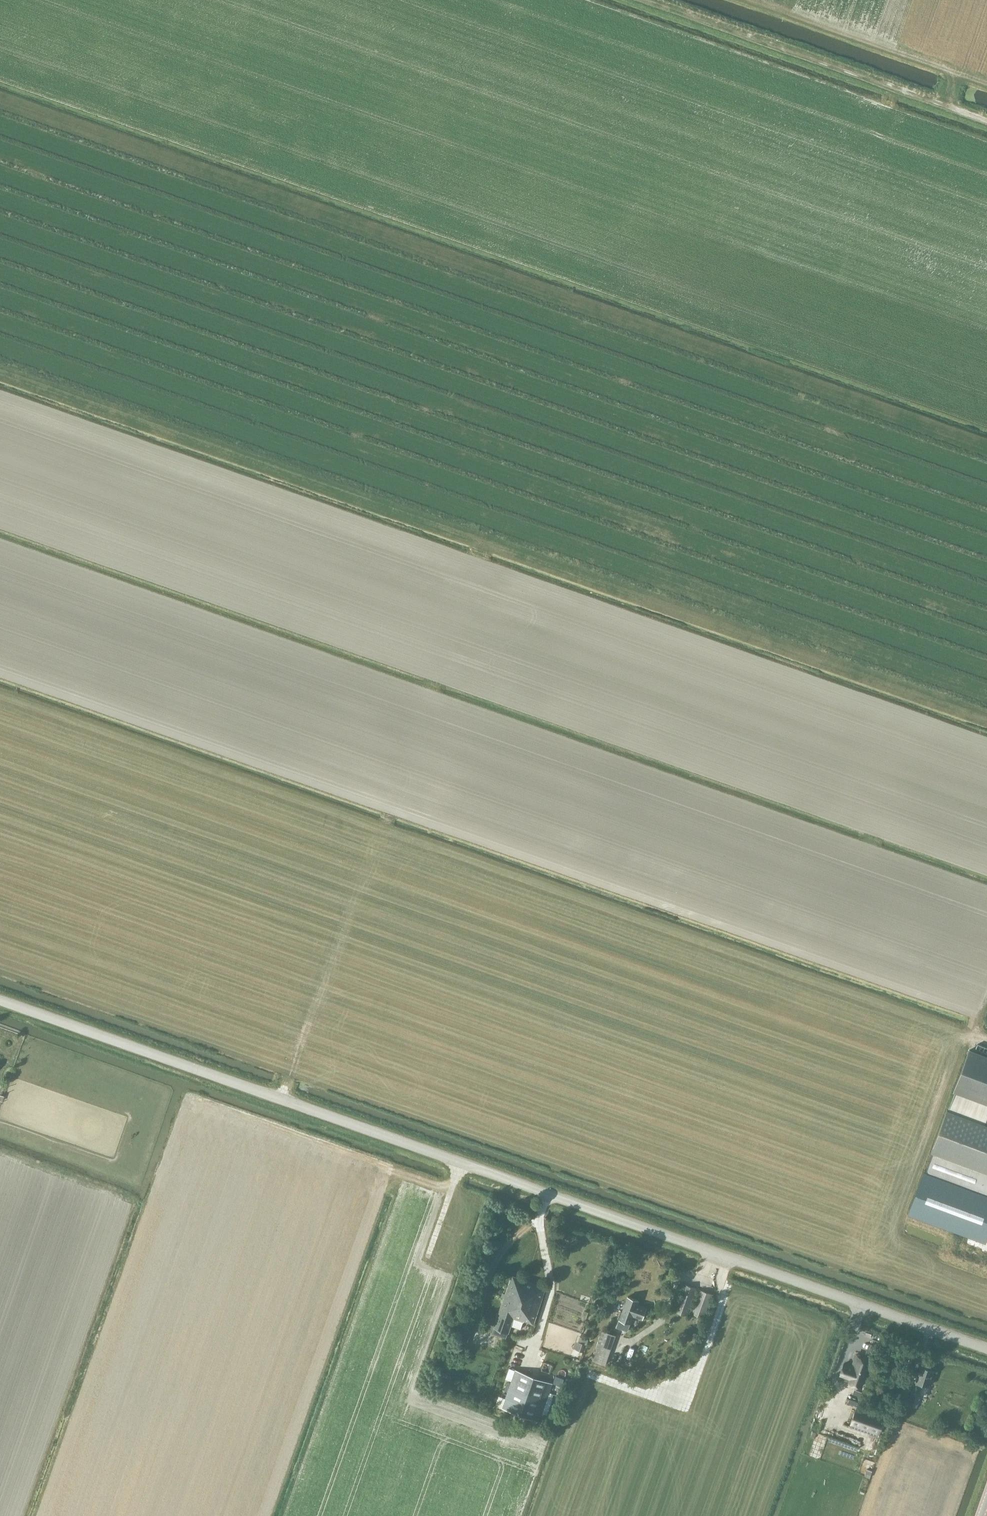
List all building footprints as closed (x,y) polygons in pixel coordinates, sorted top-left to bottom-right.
[(970,1050),(954,1091),(986,1103),(986,1056),(970,1050)] [(986,1173),(986,1126),(947,1111),(932,1152),(986,1173)] [(512,1275),(505,1295),(501,1294),(499,1301),(502,1302),(493,1327),(509,1333),(514,1318),(527,1280),(512,1275)] [(527,1280),(514,1318),(524,1322),(525,1320),(534,1323),(545,1287),(527,1280)] [(675,1311),(687,1316),(697,1288),(685,1284),(675,1311)] [(692,1313),(704,1318),(713,1294),(700,1289),(692,1313)] [(623,1311),(621,1311),(618,1318),(631,1323),(633,1315),(643,1318),(646,1308),(637,1304),(639,1300),(628,1296),(623,1311)] [(593,1360),(606,1364),(616,1335),(603,1330),(593,1360)] [(622,1349),(625,1356),(638,1350),(635,1344),(622,1349)] [(448,1348),(443,1363),(455,1368),(460,1353),(448,1348)] [(863,1384),(871,1358),(857,1354),(854,1365),(845,1362),(840,1378),(863,1384)] [(929,1386),(934,1370),(932,1369),(932,1368),(928,1367),(927,1367),(920,1365),(908,1404),(917,1407),(921,1396),(918,1395),(922,1383),(929,1386)] [(502,1407),(539,1421),(552,1383),(515,1369),(502,1407)] [(839,1398),(857,1404),(862,1389),(844,1383),(839,1398)] [(856,1410),(851,1423),(879,1433),(884,1420),(856,1410)] [(880,1446),(883,1440),(872,1435),(869,1440),(880,1446)]
